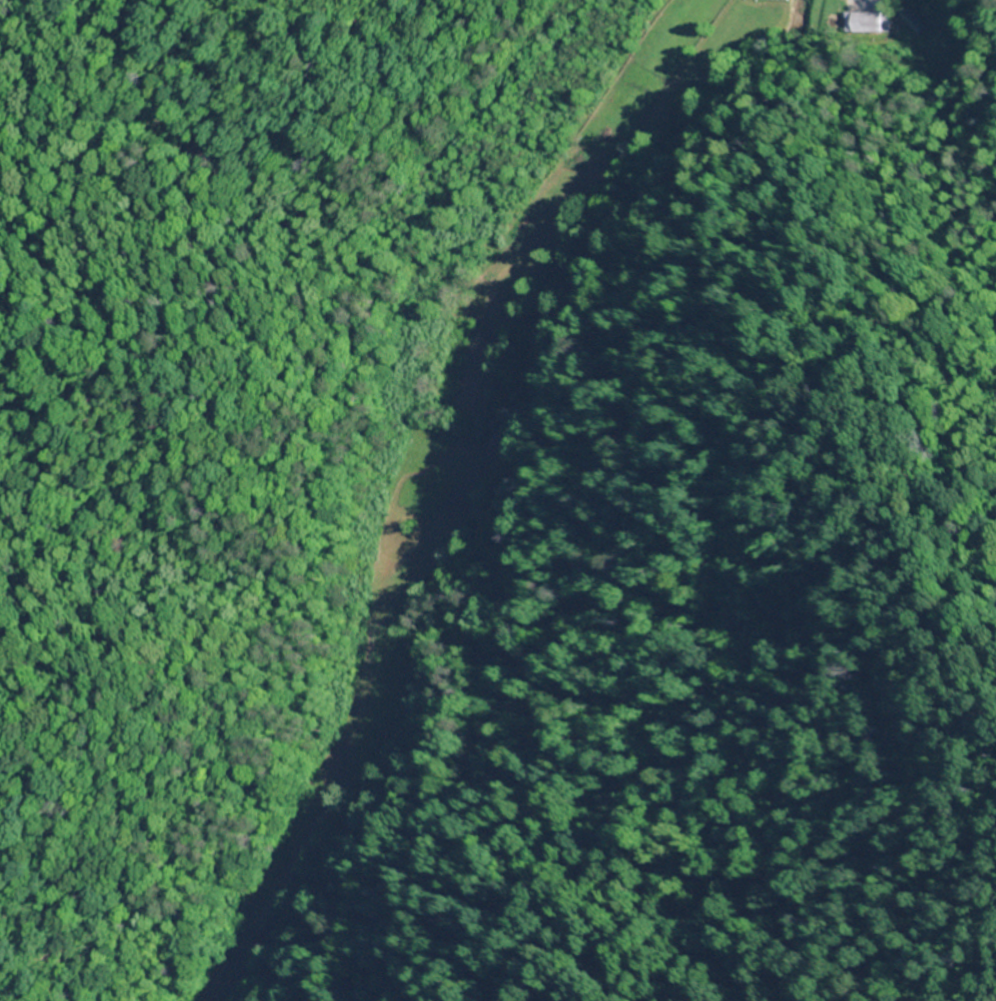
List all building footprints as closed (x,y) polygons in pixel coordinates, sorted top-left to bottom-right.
[(870,33),(871,13),(839,12),(839,32),(870,33)]
